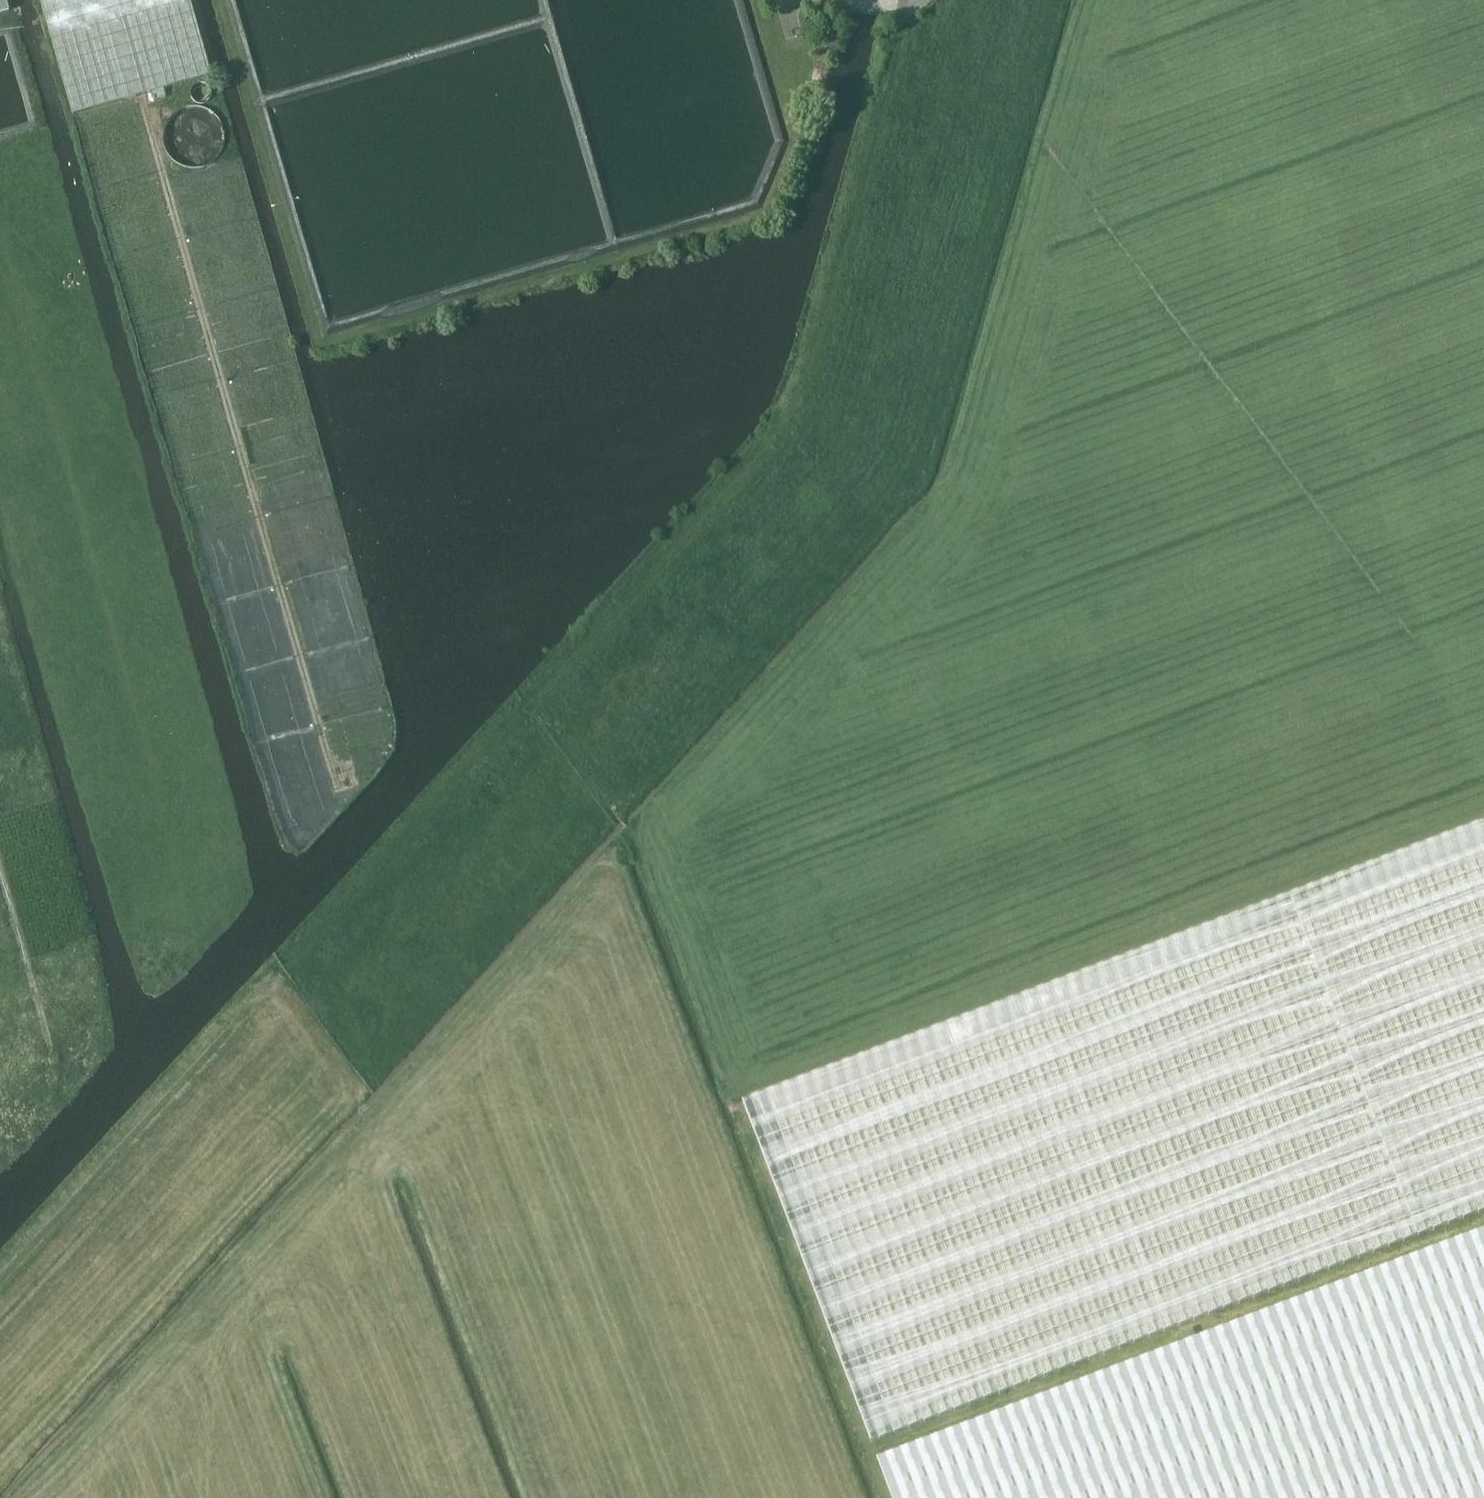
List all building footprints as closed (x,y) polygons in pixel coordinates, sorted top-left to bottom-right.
[(11,8),(8,0),(0,0),(0,11),(11,8)] [(211,74),(190,0),(41,0),(73,114),(211,74)] [(225,137),(225,136),(224,130),(223,126),(220,120),(217,117),(213,114),(209,112),(204,110),(199,109),(194,109),(189,110),(185,112),(180,116),(176,120),(173,125),(171,129),(170,135),(171,140),(172,146),(174,151),(177,155),(181,158),(186,161),(193,163),(196,164),(202,163),(208,161),(213,159),(216,156),(220,151),(222,147),(224,142),(225,137)] [(871,1440),(1483,1208),(1483,822),(743,1102),(871,1440)] [(878,1457),(893,1497),(1483,1497),(1483,1229),(878,1457)]
